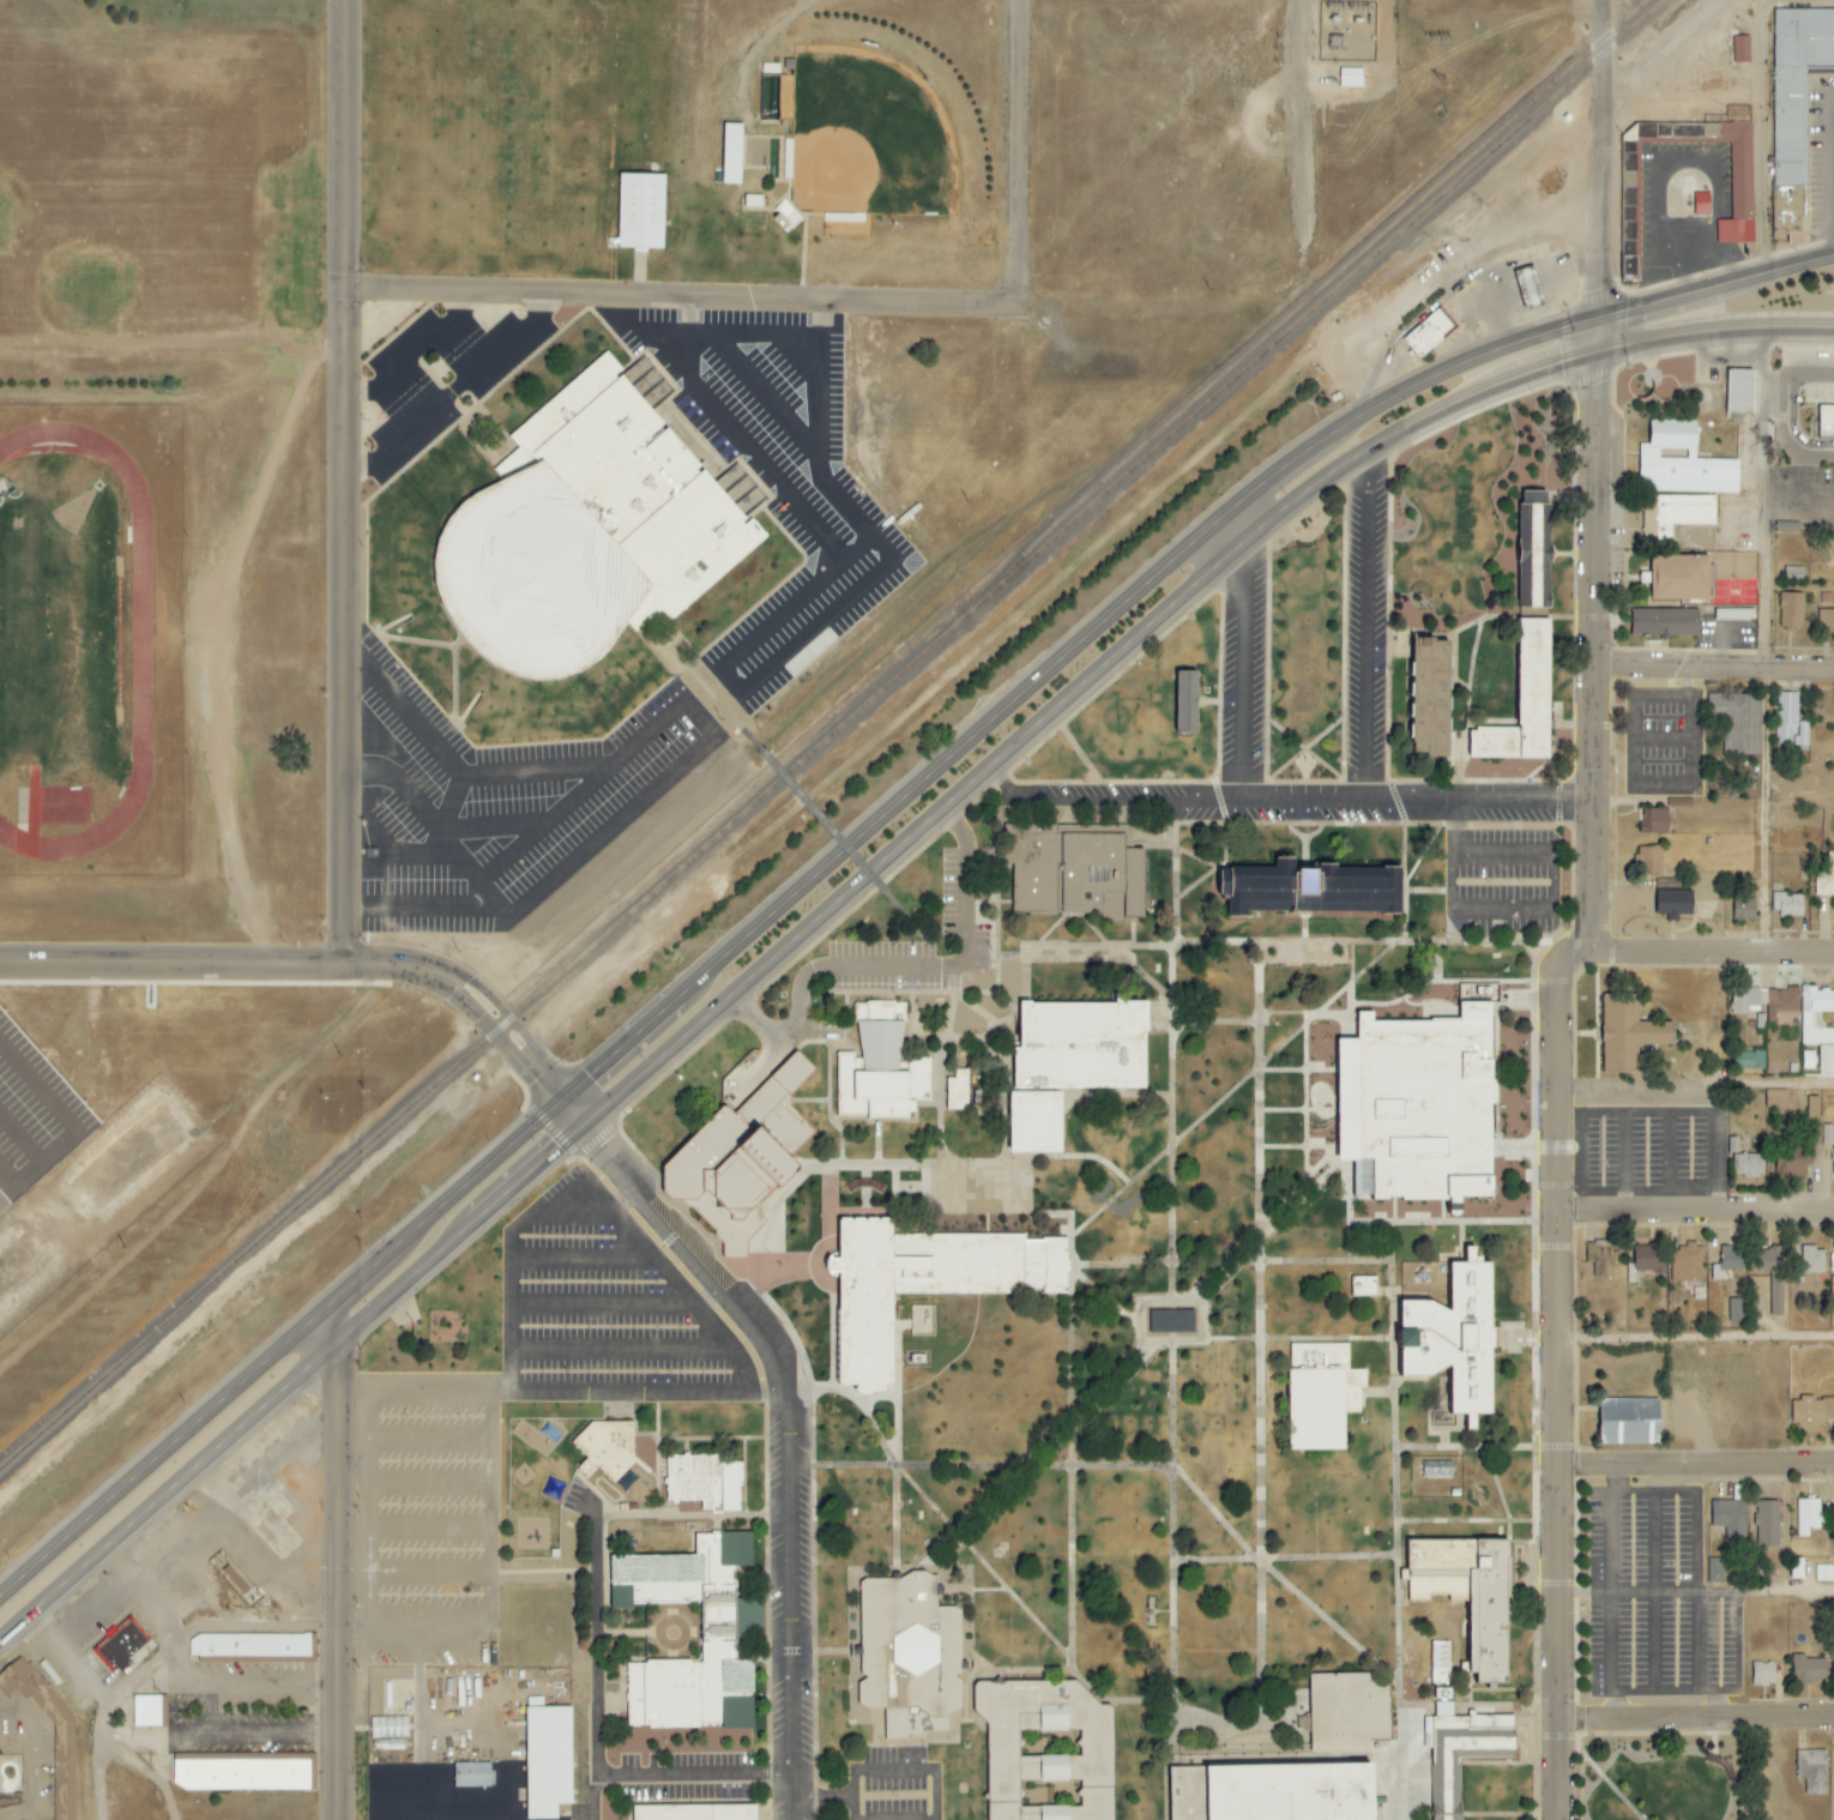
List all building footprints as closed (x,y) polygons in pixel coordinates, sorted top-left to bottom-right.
[(1773,9),(1774,186),(1791,186),(1791,195),(1790,195),(1790,212),(1775,212),(1775,243),(1788,243),(1787,231),(1802,231),(1801,191),(1807,191),(1807,73),(1833,73),(1833,9),(1773,9)] [(1750,36),(1733,36),(1734,63),(1750,63),(1750,36)] [(1337,68),(1337,89),(1362,89),(1362,68),(1337,68)] [(740,185),(741,124),(723,123),(721,184),(740,185)] [(1752,123),(1636,124),(1636,143),(1731,143),(1731,220),(1717,220),(1717,243),(1753,243),(1752,123)] [(1622,153),(1620,281),(1635,281),(1637,153),(1622,153)] [(619,173),(616,246),(663,247),(664,174),(619,173)] [(1694,194),(1694,216),(1710,216),(1710,194),(1694,194)] [(744,206),(761,207),(761,196),(744,195),(744,206)] [(1421,359),(1454,328),(1435,309),(1402,340),(1421,359)] [(506,436),(532,465),(478,490),(448,519),(434,562),(445,607),(463,639),(499,670),(533,682),(572,679),(603,657),(654,586),(662,595),(768,499),(734,462),(712,482),(653,411),(674,393),(642,354),(623,369),(607,351),(506,436)] [(1752,413),(1752,370),(1728,370),(1728,413),(1752,413)] [(1817,439),(1833,439),(1833,405),(1817,405),(1817,439)] [(1739,460),(1695,459),(1696,421),(1649,420),(1649,444),(1640,444),(1639,490),(1738,492),(1739,460)] [(1716,525),(1715,495),(1654,496),(1655,541),(1671,541),(1671,526),(1716,525)] [(1516,505),(1516,605),(1550,605),(1550,505),(1516,505)] [(1758,554),(1716,552),(1715,564),(1738,564),(1737,569),(1747,569),(1747,576),(1757,576),(1758,554)] [(1650,601),(1708,600),(1708,556),(1649,557),(1650,601)] [(1785,581),(1804,581),(1804,568),(1785,567),(1785,581)] [(1802,593),(1779,594),(1780,629),(1803,628),(1802,593)] [(1630,609),(1697,610),(1697,635),(1630,635),(1630,609)] [(1754,621),(1754,609),(1715,610),(1715,622),(1754,621)] [(1424,629),(1424,612),(1398,611),(1398,629),(1424,629)] [(1468,728),(1468,757),(1548,758),(1550,620),(1518,620),(1516,729),(1468,728)] [(1413,753),(1447,753),(1448,641),(1414,638),(1413,753)] [(1176,733),(1196,732),(1195,672),(1175,673),(1176,733)] [(1809,722),(1798,722),(1798,693),(1777,693),(1775,746),(1808,747),(1809,722)] [(1668,833),(1668,809),(1638,809),(1638,834),(1668,833)] [(997,826),(1132,826),(1132,848),(1147,848),(1147,920),(1103,920),(1103,912),(1012,912),(1012,863),(997,863),(997,826)] [(1638,847),(1637,877),(1662,877),(1663,848),(1638,847)] [(1827,852),(1827,873),(1814,873),(1814,896),(1833,896),(1833,852),(1827,852)] [(1227,869),(1278,869),(1278,860),(1293,860),(1293,870),(1320,870),(1321,864),(1338,864),(1338,870),(1384,870),(1384,867),(1401,867),(1401,916),(1383,916),(1383,912),(1249,911),(1249,918),(1227,918),(1227,869)] [(1655,891),(1691,891),(1691,915),(1678,915),(1678,921),(1667,921),(1667,915),(1655,915),(1655,891)] [(1803,916),(1803,894),(1772,894),(1772,916),(1803,916)] [(1755,899),(1733,898),(1733,920),(1754,920),(1755,899)] [(1759,1014),(1759,988),(1732,987),(1731,1013),(1759,1014)] [(1818,1046),(1818,1078),(1833,1078),(1833,1029),(1822,1029),(1823,1013),(1833,1013),(1833,990),(1815,990),(1815,987),(1802,987),(1801,1046),(1818,1046)] [(1767,1023),(1799,1023),(1798,989),(1767,989),(1767,1023)] [(1602,994),(1602,1071),(1638,1071),(1638,1046),(1671,1046),(1671,1022),(1637,1022),(1637,994),(1602,994)] [(1148,1002),(1148,1033),(1146,1033),(1146,1091),(1122,1091),(1122,1099),(1102,1099),(1102,1097),(1078,1097),(1062,1114),(1062,1161),(1045,1161),(1045,1156),(1030,1156),(1030,1159),(1010,1159),(1010,1093),(1057,1093),(1057,1090),(1014,1090),(1014,1049),(1020,1049),(1020,1002),(1032,1002),(1032,1005),(1115,1005),(1115,995),(1123,995),(1123,1002),(1148,1002)] [(838,1121),(864,1121),(868,1119),(907,1119),(907,1102),(930,1102),(930,1059),(907,1059),(907,1004),(893,1004),(893,1001),(867,1001),(867,1004),(855,1004),(855,1053),(838,1053),(838,1121)] [(1363,1022),(1417,1023),(1417,1004),(1497,1005),(1496,1200),(1373,1200),(1371,1157),(1355,1138),(1356,1114),(1356,1029),(1363,1022)] [(1764,1070),(1764,1053),(1733,1051),(1732,1069),(1764,1070)] [(723,1259),(746,1259),(746,1242),(766,1221),(758,1213),(801,1173),(801,1168),(790,1158),(814,1134),(814,1131),(790,1108),(790,1096),(813,1072),(813,1068),(798,1054),(795,1054),(734,1115),(728,1109),(722,1109),(663,1168),(662,1193),(670,1201),(680,1201),(687,1210),(692,1210),(714,1231),(713,1236),(723,1243),(723,1259)] [(967,1070),(954,1070),(954,1078),(946,1078),(946,1110),(967,1110),(967,1070)] [(1787,1091),(1766,1091),(1765,1108),(1787,1109),(1787,1091)] [(1764,1154),(1736,1155),(1736,1178),(1764,1177),(1764,1154)] [(1775,1175),(1806,1176),(1806,1160),(1776,1159),(1775,1175)] [(840,1223),(839,1384),(861,1384),(861,1393),(885,1393),(885,1385),(892,1385),(893,1292),(1024,1292),(1025,1236),(892,1236),(892,1223),(840,1223)] [(1613,1276),(1612,1242),(1586,1242),(1586,1263),(1593,1263),(1593,1277),(1613,1276)] [(1671,1250),(1671,1283),(1703,1282),(1702,1244),(1685,1244),(1685,1250),(1671,1250)] [(1633,1247),(1633,1273),(1662,1272),(1662,1246),(1633,1247)] [(1720,1271),(1741,1271),(1741,1246),(1720,1246),(1720,1271)] [(1401,1302),(1400,1380),(1429,1381),(1452,1368),(1450,1414),(1492,1414),(1491,1265),(1449,1264),(1450,1313),(1429,1302),(1401,1302)] [(1352,1278),(1376,1278),(1376,1297),(1352,1297),(1352,1278)] [(1744,1299),(1728,1299),(1728,1323),(1744,1323),(1744,1299)] [(1192,1311),(1149,1312),(1150,1333),(1193,1332),(1192,1311)] [(1289,1344),(1287,1454),(1346,1454),(1346,1345),(1289,1344)] [(1814,1398),(1814,1399),(1791,1399),(1791,1426),(1825,1426),(1825,1422),(1833,1422),(1833,1398),(1814,1398)] [(1659,1399),(1599,1399),(1599,1445),(1658,1445),(1659,1399)] [(633,1422),(633,1463),(613,1484),(597,1469),(586,1479),(575,1469),(586,1458),(572,1444),(591,1423),(633,1422)] [(741,1512),(740,1463),(716,1463),(716,1455),(665,1456),(666,1502),(700,1502),(700,1512),(741,1512)] [(1733,1501),(1712,1501),(1711,1526),(1725,1527),(1725,1538),(1746,1539),(1747,1486),(1733,1486),(1733,1501)] [(1821,1499),(1797,1499),(1797,1538),(1809,1538),(1809,1529),(1822,1529),(1821,1499)] [(1781,1502),(1757,1501),(1756,1547),(1780,1548),(1781,1502)] [(751,1728),(751,1662),(732,1662),(732,1567),(750,1567),(750,1534),(694,1534),(694,1557),(609,1556),(609,1610),(631,1610),(631,1604),(700,1604),(700,1662),(627,1662),(626,1728),(751,1728)] [(1407,1542),(1407,1601),(1470,1601),(1470,1681),(1508,1681),(1508,1542),(1407,1542)] [(1724,1559),(1708,1559),(1708,1583),(1723,1584),(1724,1559)] [(1833,1582),(1833,1566),(1816,1566),(1816,1582),(1833,1582)] [(865,1579),(900,1579),(911,1572),(924,1572),(931,1575),(937,1575),(937,1607),(954,1607),(961,1610),(961,1671),(955,1675),(954,1677),(961,1681),(961,1707),(947,1718),(947,1731),(923,1731),(923,1736),(909,1736),(909,1738),(886,1740),(885,1707),(868,1708),(858,1704),(857,1683),(867,1679),(867,1676),(861,1674),(859,1583),(865,1579)] [(92,1653),(113,1675),(149,1642),(128,1619),(92,1653)] [(197,1663),(309,1664),(310,1635),(189,1634),(189,1656),(197,1656),(197,1663)] [(1431,1684),(1449,1684),(1449,1642),(1432,1642),(1431,1684)] [(1826,1659),(1804,1659),(1804,1655),(1793,1655),(1792,1682),(1825,1683),(1826,1659)] [(74,1721),(20,1656),(0,1673),(0,1693),(6,1700),(16,1691),(23,1700),(31,1700),(54,1728),(53,1819),(73,1819),(74,1721)] [(1752,1686),(1775,1685),(1775,1663),(1752,1663),(1752,1686)] [(1308,1674),(1369,1673),(1369,1681),(1381,1681),(1382,1683),(1389,1683),(1390,1740),(1370,1740),(1370,1744),(1310,1746),(1310,1741),(1295,1742),(1293,1705),(1309,1705),(1308,1674)] [(1066,1807),(1021,1808),(1020,1783),(1067,1782),(1066,1756),(1020,1757),(1020,1732),(1065,1731),(1064,1699),(1069,1699),(1083,1715),(1082,1688),(1071,1688),(1071,1687),(1041,1688),(1049,1681),(982,1683),(985,1819),(1067,1819),(1066,1807)] [(133,1728),(159,1728),(160,1696),(133,1696),(133,1728)] [(556,1819),(556,1805),(571,1805),(570,1708),(524,1708),(525,1819),(542,1819),(556,1819)] [(1459,1759),(1513,1759),(1513,1716),(1431,1717),(1431,1819),(1459,1819),(1459,1759)] [(371,1719),(372,1752),(404,1751),(404,1739),(408,1739),(407,1718),(371,1719)] [(1805,1795),(1826,1795),(1826,1751),(1796,1751),(1797,1778),(1805,1778),(1805,1795)] [(309,1791),(309,1760),(172,1760),(172,1791),(309,1791)] [(1170,1819),(1376,1819),(1375,1761),(1368,1761),(1207,1765),(1207,1766),(1169,1767),(1170,1819)] [(489,1763),(452,1764),(453,1788),(490,1788),(489,1763)] [(756,1804),(756,1819),(632,1819),(632,1806),(756,1804)]
